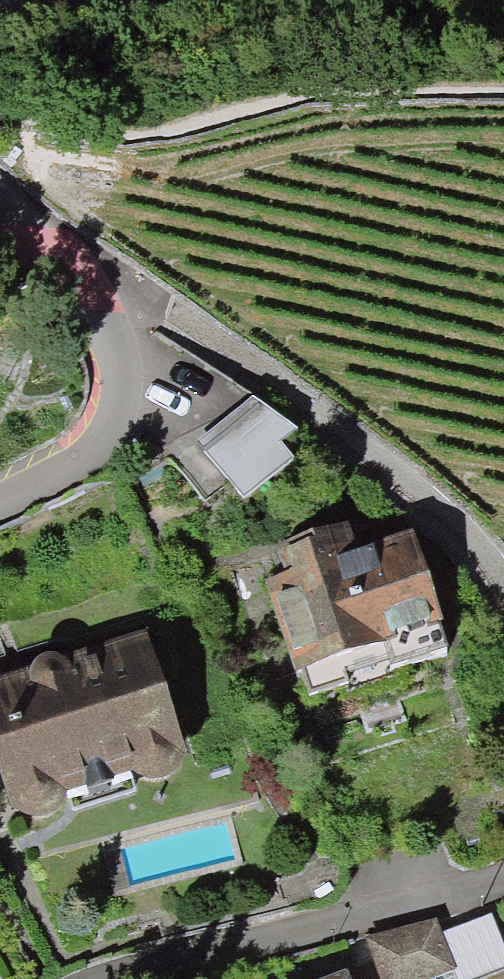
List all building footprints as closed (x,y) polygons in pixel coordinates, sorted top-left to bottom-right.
[(253,394),(199,444),(242,511),(295,469),(286,450),(300,433),(253,394)] [(288,606),(266,613),(305,734),(451,686),(410,562),(356,580),(345,549),(276,571),(288,606)] [(0,691),(0,800),(15,844),(188,786),(140,644),(0,691)] [(503,952),(503,918),(500,907),(456,923),(470,964),(503,952)] [(367,948),(375,978),(452,978),(439,929),(367,948)]
